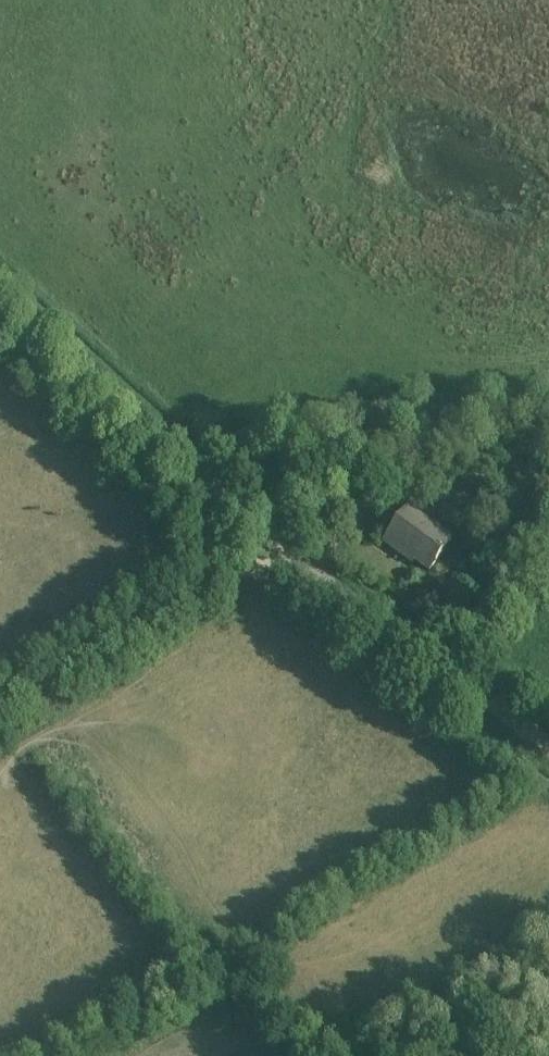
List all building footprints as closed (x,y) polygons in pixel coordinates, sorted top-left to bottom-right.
[(408,511),(397,525),(385,542),(400,554),(402,551),(430,571),(451,542),(408,511)]
